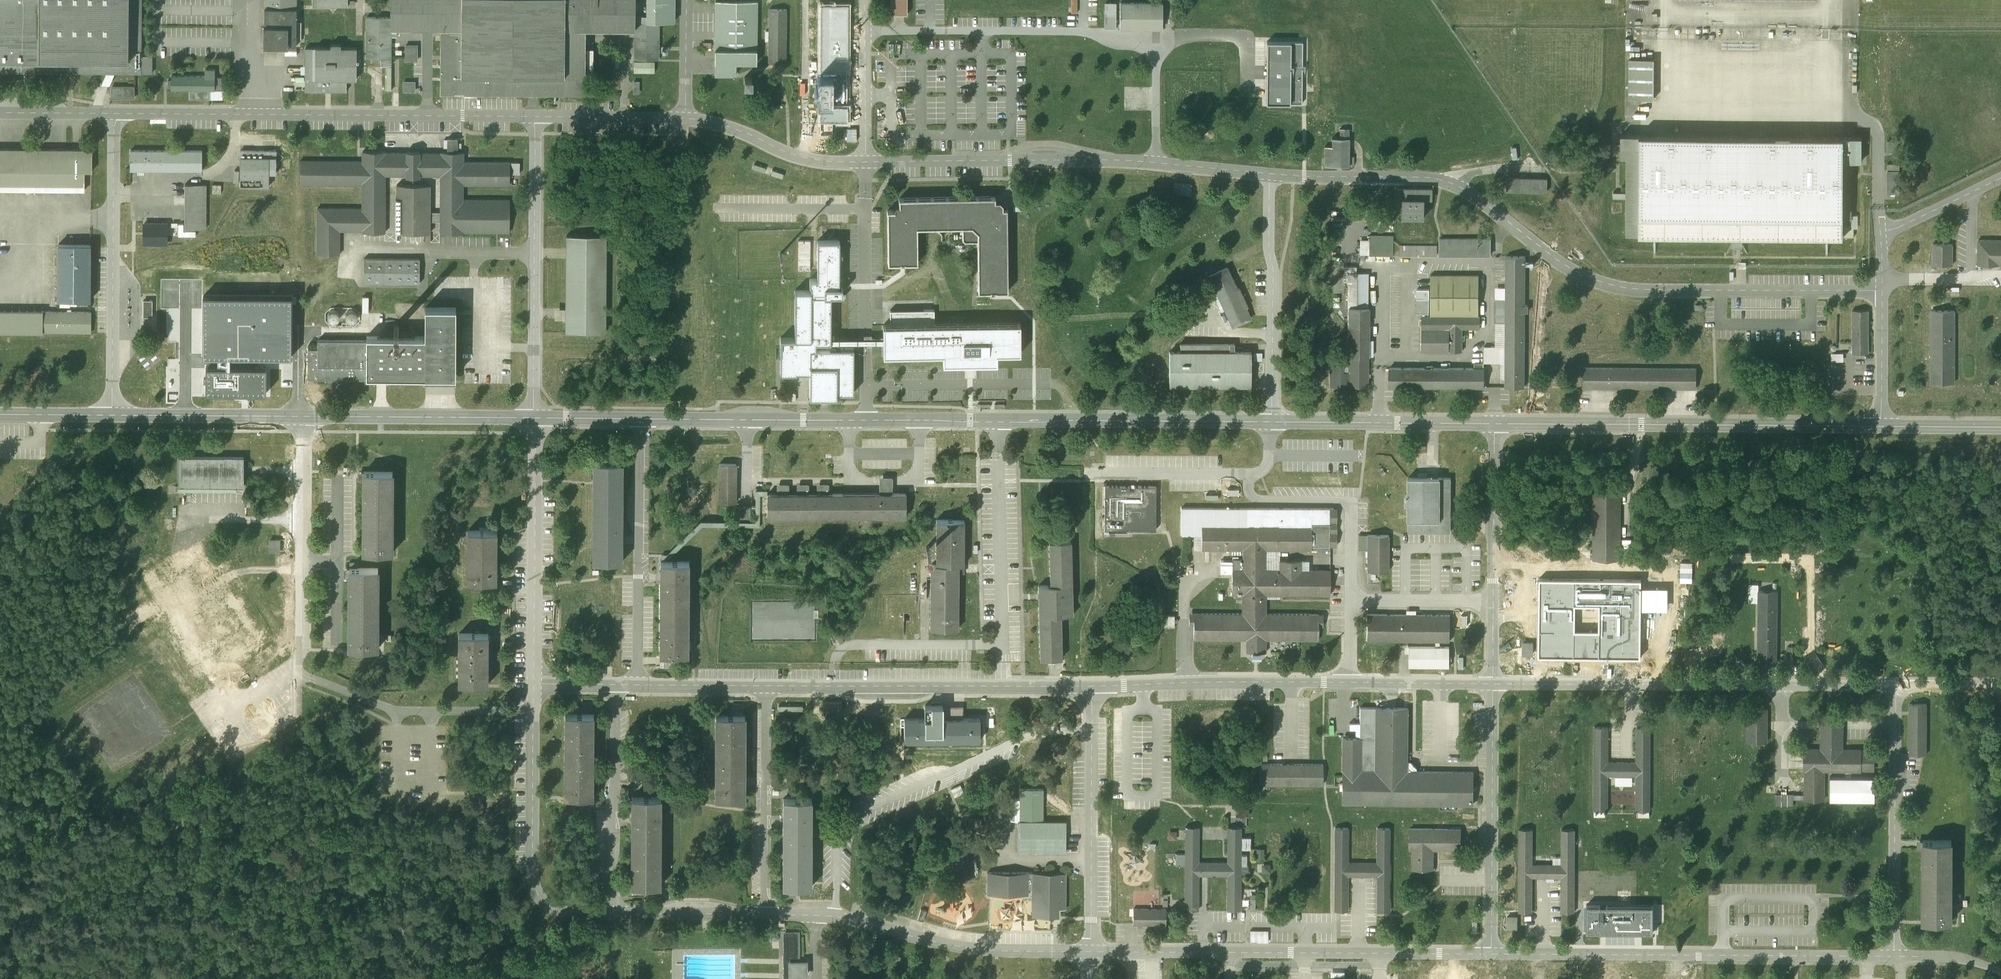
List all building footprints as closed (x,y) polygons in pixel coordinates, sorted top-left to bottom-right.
[(152,74),(152,56),(141,56),(142,0),(0,0),(0,72),(152,74)] [(263,46),(296,46),(296,0),(264,0),(263,46)] [(391,17),(391,27),(440,28),(440,91),(560,92),(584,92),(584,80),(584,48),(584,44),(585,29),(592,29),(634,29),(634,15),(634,0),(392,0),(391,17)] [(646,16),(646,21),(659,21),(674,21),(674,0),(646,0),(646,16)] [(891,14),(894,14),(904,14),(907,14),(907,0),(891,0),(891,14)] [(757,2),(715,2),(715,5),(714,74),(736,75),(736,64),(738,64),(756,64),(757,2)] [(1162,2),(1104,3),(1103,28),(1162,29),(1162,2)] [(847,5),(820,5),(820,71),(847,71),(847,5)] [(787,10),(768,9),(768,63),(786,63),(787,10)] [(634,29),(634,59),(659,59),(659,21),(646,21),(646,16),(634,15),(634,29)] [(391,17),(366,17),(366,57),(380,58),(380,65),(391,65),(391,27),(391,17)] [(1302,41),(1266,41),(1266,103),(1301,103),(1302,41)] [(330,48),(305,48),(305,91),(346,91),(346,79),(356,79),(356,48),(340,48),(340,44),(330,44),(330,48)] [(417,45),(405,44),(404,61),(417,61),(417,45)] [(1649,60),(1626,61),(1626,101),(1650,101),(1649,60)] [(654,62),(634,61),(634,72),(654,73),(654,62)] [(204,76),(171,76),(171,90),(189,90),(210,90),(214,91),(214,89),(214,77),(215,70),(204,70),(204,76)] [(847,71),(820,71),(820,119),(846,119),(847,71)] [(414,81),(403,81),(403,92),(414,92),(414,81)] [(134,86),(111,86),(111,99),(134,99),(134,86)] [(210,90),(189,90),(189,99),(210,99),(210,90)] [(1331,146),(1323,146),(1323,165),(1348,165),(1348,128),(1339,128),(1339,137),(1331,137),(1331,146)] [(1626,236),(1639,236),(1639,136),(1620,136),(1620,159),(1626,159),(1626,236)] [(1842,136),(1639,136),(1639,236),(1639,237),(1652,237),(1842,238),(1842,220),(1842,162),(1842,136)] [(1861,137),(1842,136),(1842,162),(1852,162),(1861,162),(1861,137)] [(362,160),(300,160),(300,184),(361,185),(361,208),(316,208),(316,254),(339,254),(340,254),(340,232),(385,233),(386,176),(440,176),(439,213),(430,212),(430,185),(396,185),(396,232),(430,233),(430,222),(439,222),(439,232),(509,232),(509,199),(462,199),(463,185),(509,185),(510,161),(463,161),(463,152),(457,152),(457,139),(446,139),(446,152),(362,152),(362,160)] [(1897,140),(1887,140),(1887,152),(1897,152),(1897,140)] [(84,171),(92,171),(92,149),(0,148),(0,170),(84,171)] [(202,150),(130,150),(130,170),(202,171),(202,150)] [(276,151),(240,151),(240,186),(268,186),(268,173),(275,173),(276,151)] [(1852,162),(1842,162),(1842,220),(1851,220),(1852,162)] [(0,170),(0,190),(84,191),(84,171),(0,170)] [(1887,170),(1886,193),(1896,193),(1896,170),(1887,170)] [(1547,178),(1507,177),(1506,180),(1506,191),(1546,192),(1547,178)] [(204,185),(185,185),(184,229),(206,229),(206,185),(204,185)] [(1433,189),(1396,188),(1395,198),(1402,198),(1402,217),(1425,218),(1425,200),(1432,200),(1433,189)] [(887,210),(888,263),(903,263),(917,262),(917,227),(950,226),(962,226),(971,226),(977,232),(978,241),(978,292),(997,292),(1007,292),(1006,209),(1003,209),(1003,204),(1001,203),(999,201),(995,201),(994,197),(899,199),(899,206),(896,206),(895,207),(895,210),(887,210)] [(167,223),(143,223),(143,235),(143,246),(167,246),(167,236),(167,223)] [(971,226),(962,226),(963,239),(964,241),(978,241),(977,232),(971,226)] [(1853,227),(1844,226),(1844,238),(1853,238),(1853,227)] [(606,236),(567,236),(566,248),(566,320),(566,333),(606,333),(606,236)] [(1491,240),(1439,239),(1439,244),(1439,255),(1491,255),(1491,240)] [(1978,239),(1977,264),(2000,265),(2000,240),(1978,239)] [(839,240),(817,240),(817,279),(810,279),(810,290),(795,290),(795,338),(780,338),(780,346),(780,372),(809,372),(809,396),(836,396),(836,392),(853,392),(853,348),(815,348),(815,341),(830,341),(830,337),(830,298),(838,298),(842,294),(842,289),(842,286),(838,286),(839,240)] [(1952,244),(1932,244),(1932,265),(1952,265),(1952,244)] [(90,245),(57,245),(57,300),(90,300),(90,245)] [(1525,266),(1525,256),(1505,256),(1505,387),(1524,387),(1525,266)] [(419,259),(364,258),(364,283),(419,284),(419,259)] [(1251,318),(1227,267),(1208,275),(1232,327),(1235,326),(1251,318)] [(1367,389),(1369,274),(1348,274),(1346,388),(1367,389)] [(1481,278),(1430,277),(1429,311),(1481,312),(1481,278)] [(291,296),(203,296),(203,356),(231,356),(291,356),(291,296)] [(152,301),(143,301),(143,317),(152,317),(152,301)] [(455,382),(455,308),(425,307),(425,328),(425,336),(366,336),(366,340),(317,340),(317,349),(308,349),(308,379),(366,379),(366,375),(376,375),(424,375),(424,381),(424,382),(455,382)] [(883,338),(883,342),(883,355),(943,354),(943,357),(943,364),(963,364),(969,364),(975,364),(996,364),(996,356),(996,354),(1020,354),(1019,324),(934,325),(934,310),(890,311),(890,325),(883,325),(883,338)] [(1868,352),(1868,310),(1852,310),(1852,350),(1852,352),(1868,352)] [(1953,383),(1954,311),(1945,310),(1941,310),(1930,310),(1929,383),(1953,383)] [(0,312),(0,333),(42,334),(42,332),(43,312),(0,312)] [(91,312),(43,312),(42,332),(91,333),(91,312)] [(339,314),(335,314),(332,316),(331,322),(334,325),(340,325),(342,322),(342,317),(339,314)] [(358,314),(351,314),(349,318),(349,323),(351,325),(359,326),(361,322),(361,317),(358,314)] [(1481,320),(1418,319),(1418,327),(1481,328),(1481,320)] [(1450,335),(1420,334),(1420,352),(1449,353),(1450,335)] [(1179,343),(1179,351),(1234,351),(1234,343),(1179,343)] [(1170,351),(1169,351),(1169,386),(1250,386),(1250,351),(1234,351),(1179,351),(1170,351)] [(265,367),(207,367),(207,392),(265,392),(265,367)] [(1697,368),(1583,367),(1583,388),(1615,388),(1662,389),(1665,389),(1696,389),(1697,368)] [(1486,371),(1385,370),(1385,387),(1393,387),(1479,389),(1486,389),(1486,371)] [(179,457),(179,485),(243,485),(243,467),(243,457),(179,457)] [(607,461),(592,461),(592,481),(592,482),(592,484),(592,562),(611,562),(623,562),(623,545),(623,535),(623,461),(621,461),(607,461)] [(720,464),(719,501),(735,501),(735,464),(720,464)] [(392,472),(364,472),(363,553),(392,553),(392,539),(392,472)] [(1451,477),(1408,477),(1408,532),(1451,532),(1451,477)] [(881,483),(881,493),(891,494),(891,483),(891,478),(881,478),(881,483)] [(1155,486),(1104,486),(1104,530),(1155,530),(1155,486)] [(662,554),(662,559),(669,559),(702,525),(749,526),(760,526),(760,514),(760,494),(767,494),(767,492),(767,489),(755,489),(755,505),(751,505),(751,513),(755,513),(755,517),(755,522),(700,521),(667,554),(662,554)] [(1592,559),(1620,560),(1621,492),(1592,492),(1592,493),(1592,549),(1592,559)] [(881,493),(768,494),(768,514),(768,517),(907,516),(907,493),(891,494),(881,493)] [(738,506),(738,518),(750,518),(750,513),(750,506),(738,506)] [(1255,507),(1180,507),(1180,535),(1201,536),(1201,550),(1242,551),(1241,569),(1232,569),(1232,583),(1232,596),(1238,596),(1241,596),(1266,596),(1267,596),(1329,596),(1329,569),(1302,569),(1301,560),(1279,560),(1278,569),(1267,569),(1266,551),(1310,550),(1336,550),(1336,507),(1255,507)] [(965,520),(937,520),(937,565),(931,565),(931,628),(958,629),(959,573),(959,572),(965,572),(965,564),(965,520)] [(479,531),(467,531),(467,582),(496,582),(496,580),(496,531),(479,531)] [(1388,535),(1367,535),(1367,571),(1388,571),(1388,535)] [(270,540),(270,552),(279,552),(279,540),(270,540)] [(1072,614),(1070,541),(1048,542),(1050,585),(1036,586),(1038,661),(1061,660),(1060,615),(1072,614)] [(690,562),(661,561),(661,578),(660,656),(677,656),(689,656),(689,652),(690,649),(690,562)] [(359,568),(350,568),(349,650),(377,650),(377,635),(378,568),(359,568)] [(1641,579),(1539,578),(1538,656),(1641,658),(1641,579)] [(1777,591),(1758,591),(1759,659),(1778,659),(1777,591)] [(1266,613),(1266,596),(1241,596),(1241,613),(1189,613),(1189,626),(1193,626),(1193,640),(1245,640),(1245,653),(1255,653),(1266,653),(1266,641),(1318,640),(1318,627),(1323,627),(1323,619),(1323,614),(1266,613)] [(751,597),(750,636),(815,637),(815,598),(751,597)] [(1450,614),(1368,615),(1368,643),(1451,642),(1450,614)] [(1174,615),(1162,615),(1162,627),(1174,627),(1174,615)] [(133,632),(142,628),(137,618),(128,623),(133,632)] [(488,633),(459,633),(459,684),(470,684),(488,684),(488,633)] [(1449,646),(1409,646),(1409,666),(1449,667),(1449,646)] [(1926,702),(1907,702),(1908,754),(1927,754),(1926,702)] [(946,706),(927,706),(927,718),(903,719),(903,742),(979,742),(979,718),(946,718),(946,706)] [(1407,751),(1407,708),(1360,708),(1360,734),(1360,737),(1340,737),(1340,777),(1340,789),(1340,805),(1439,805),(1473,805),(1473,771),(1414,771),(1407,771),(1407,751)] [(1767,722),(1767,709),(1746,709),(1746,741),(1767,742),(1767,728),(1767,722)] [(745,716),(715,716),(715,798),(744,798),(745,716)] [(592,717),(562,717),(562,793),(592,793),(592,717)] [(1843,740),(1843,718),(1819,718),(1819,722),(1819,748),(1799,748),(1799,774),(1802,774),(1802,800),(1802,802),(1867,802),(1867,780),(1827,780),(1827,773),(1874,773),(1874,762),(1874,758),(1874,752),(1843,752),(1843,740)] [(1606,732),(1591,732),(1592,814),(1605,814),(1610,814),(1610,805),(1610,782),(1631,782),(1631,805),(1631,814),(1637,814),(1648,814),(1648,730),(1631,730),(1631,765),(1607,765),(1606,732)] [(1323,764),(1260,764),(1260,766),(1260,786),(1323,786),(1323,764)] [(1043,795),(1043,789),(1019,788),(1019,820),(1043,820),(1043,799),(1043,796),(1043,795)] [(661,798),(631,799),(631,886),(645,886),(662,886),(661,798)] [(811,801),(781,801),(781,887),(811,887),(811,801)] [(1043,820),(1017,820),(1017,852),(1065,852),(1066,821),(1043,820)] [(1199,827),(1184,826),(1184,910),(1199,910),(1199,876),(1210,876),(1226,876),(1226,910),(1241,910),(1241,874),(1248,874),(1248,872),(1248,865),(1241,865),(1241,837),(1242,827),(1227,827),(1226,861),(1199,861),(1199,860),(1199,840),(1199,827)] [(1348,828),(1334,828),(1333,911),(1348,911),(1348,877),(1372,877),(1372,884),(1376,884),(1376,911),(1390,912),(1391,828),(1375,828),(1375,862),(1349,862),(1348,828)] [(1451,828),(1409,828),(1409,850),(1412,850),(1412,870),(1415,870),(1433,870),(1433,851),(1433,850),(1461,850),(1461,828),(1451,828)] [(1533,828),(1518,828),(1518,912),(1532,912),(1532,878),(1560,878),(1560,912),(1574,912),(1574,829),(1561,829),(1561,856),(1560,863),(1532,863),(1532,855),(1533,828)] [(1953,923),(1953,847),(1922,847),(1921,923),(1953,923)] [(1071,875),(988,874),(988,897),(1071,897),(1071,875)] [(1068,898),(1035,898),(1035,915),(1068,915),(1068,898)] [(1158,907),(1134,906),(1134,923),(1163,923),(1163,907),(1162,907),(1158,907)] [(1588,906),(1587,931),(1653,932),(1654,907),(1588,906)] [(783,931),(784,962),(784,976),(784,978),(801,978),(801,977),(809,977),(809,959),(804,959),(801,959),(800,930),(783,931)]
